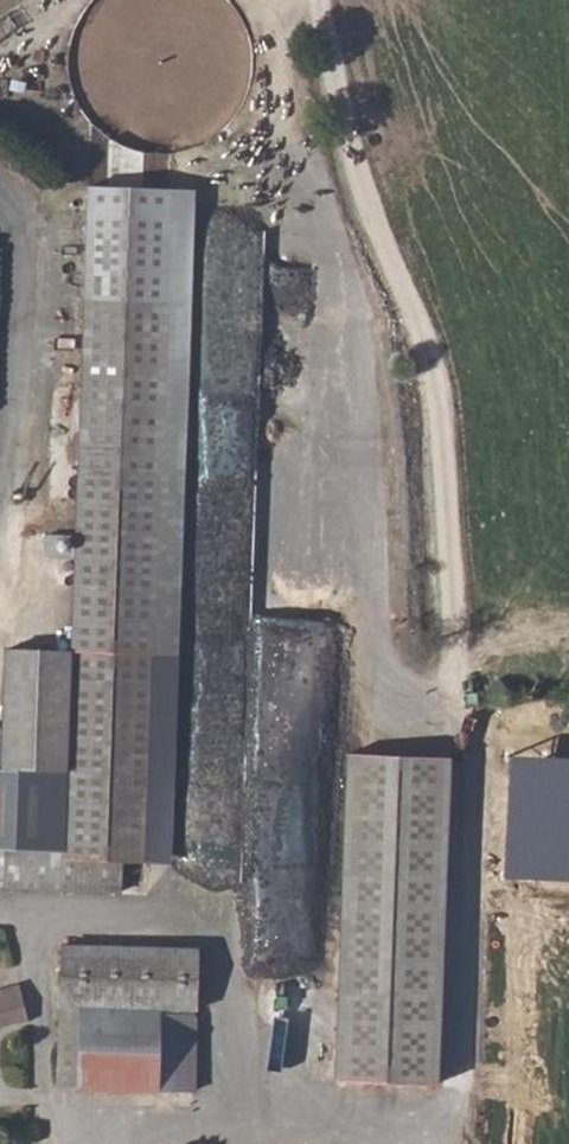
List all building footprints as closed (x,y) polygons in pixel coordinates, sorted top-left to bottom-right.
[(67,878),(112,879),(133,879),(173,880),(176,667),(183,667),(190,190),(81,189),(74,662),(4,661),(2,791),(68,792),(67,878)] [(448,774),(348,773),(344,1100),(444,1101),(448,774)] [(112,879),(67,878),(6,874),(6,906),(114,911),(112,879)] [(133,879),(112,879),(114,911),(131,912),(133,879)] [(117,968),(70,968),(67,1026),(74,1027),(120,1027),(117,968)] [(203,969),(117,968),(120,1027),(203,1028),(203,969)] [(35,1041),(28,1013),(25,1006),(0,1011),(0,1053),(35,1041)] [(74,1027),(67,1026),(68,1049),(69,1111),(201,1113),(203,1028),(120,1027),(74,1027)]
